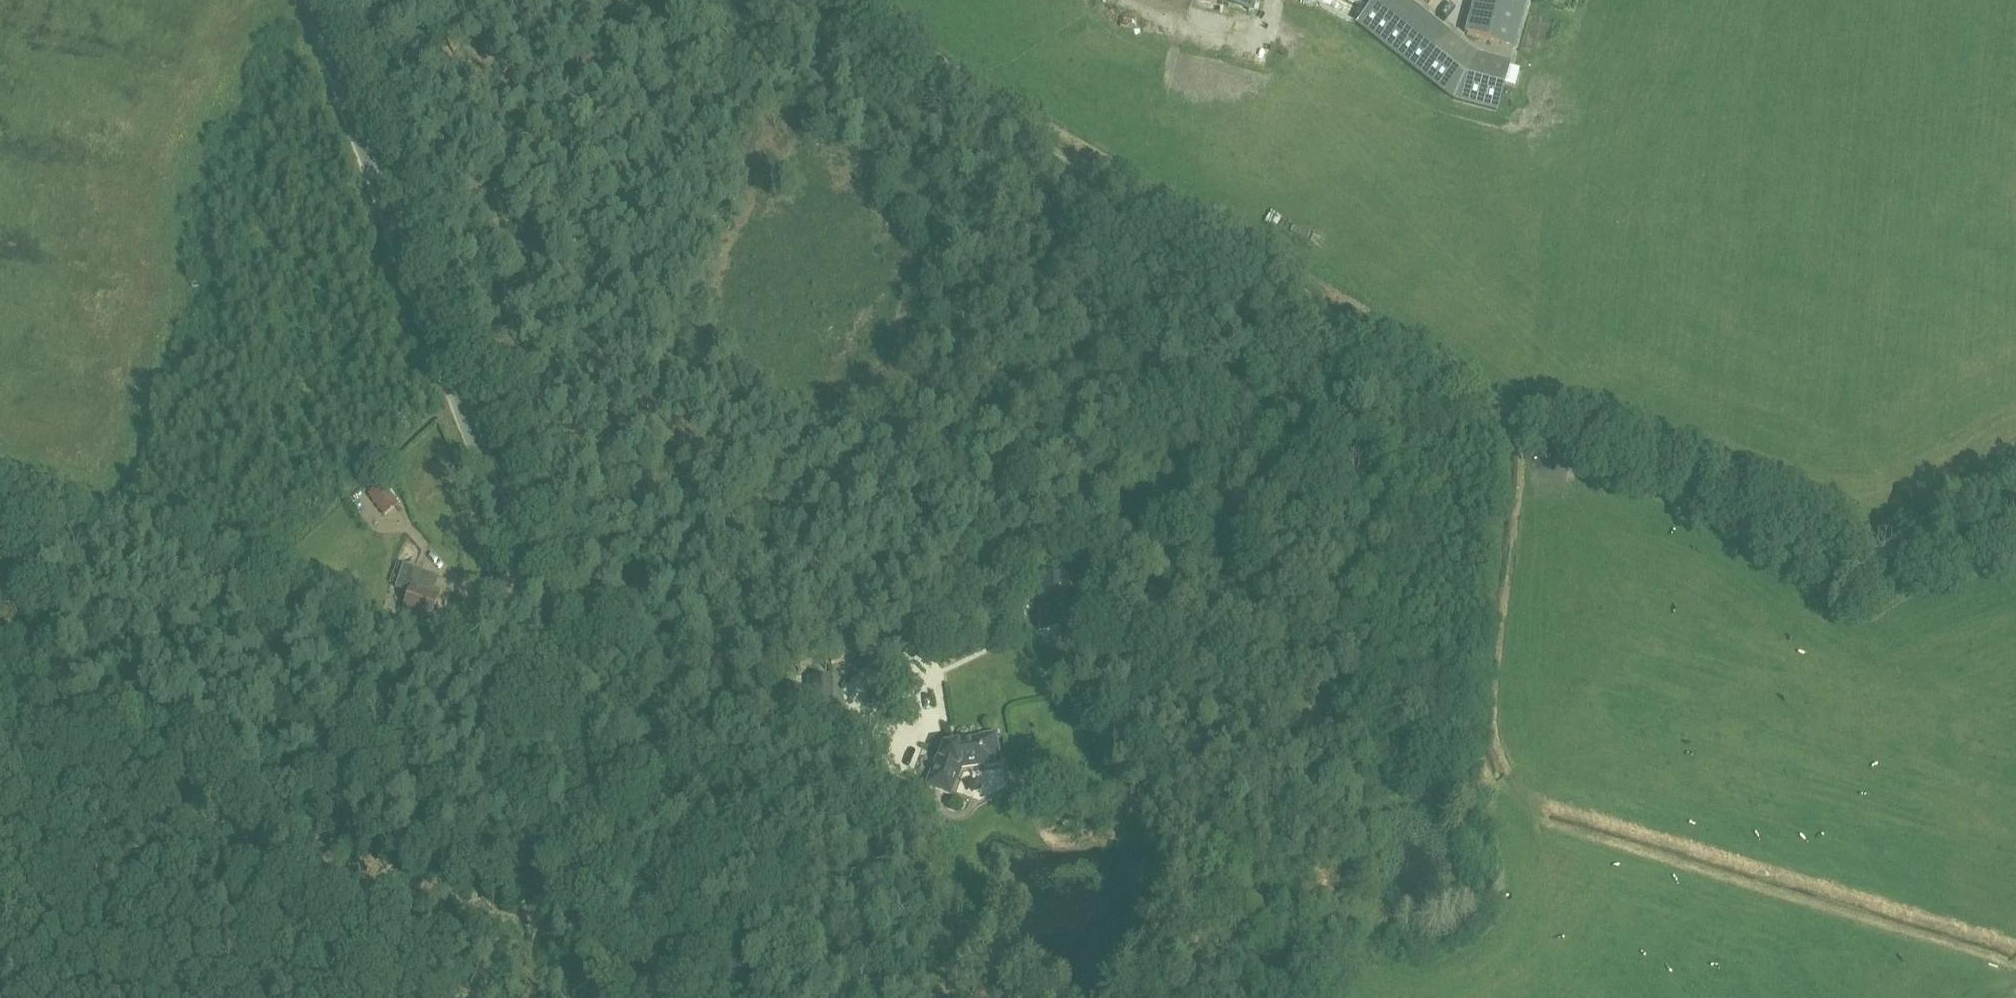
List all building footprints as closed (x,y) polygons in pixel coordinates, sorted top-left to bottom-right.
[(1250,12),(1253,0),(1206,0),(1250,12)] [(1419,75),(1452,102),(1492,123),(1508,71),(1477,55),(1407,0),(1376,0),(1356,25),(1419,75)] [(1466,37),(1516,48),(1528,0),(1475,0),(1466,37)] [(384,517),(399,504),(385,482),(369,496),(384,517)] [(413,571),(402,568),(395,588),(406,592),(408,585),(413,571)] [(1041,633),(1052,632),(1071,631),(1068,575),(1037,577),(1041,629),(1041,633)] [(438,594),(436,593),(412,586),(409,593),(402,611),(428,620),(438,594)] [(938,758),(931,776),(929,782),(927,787),(935,790),(951,796),(956,784),(957,781),(952,779),(955,771),(956,766),(961,768),(961,769),(984,765),(985,767),(1001,764),(996,737),(956,743),(942,745),(938,758)]
